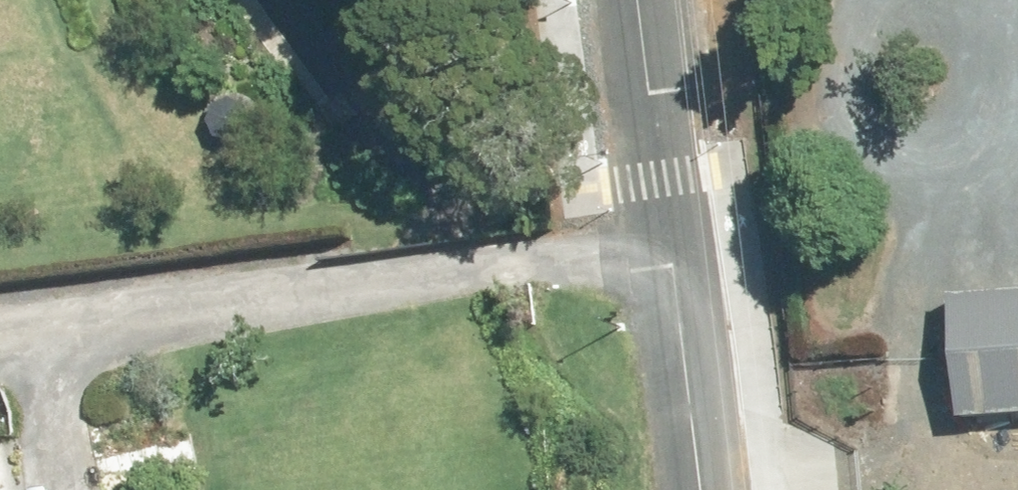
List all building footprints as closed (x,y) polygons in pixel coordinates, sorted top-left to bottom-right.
[(953,297),(957,416),(1017,414),(1017,295),(953,297)]
